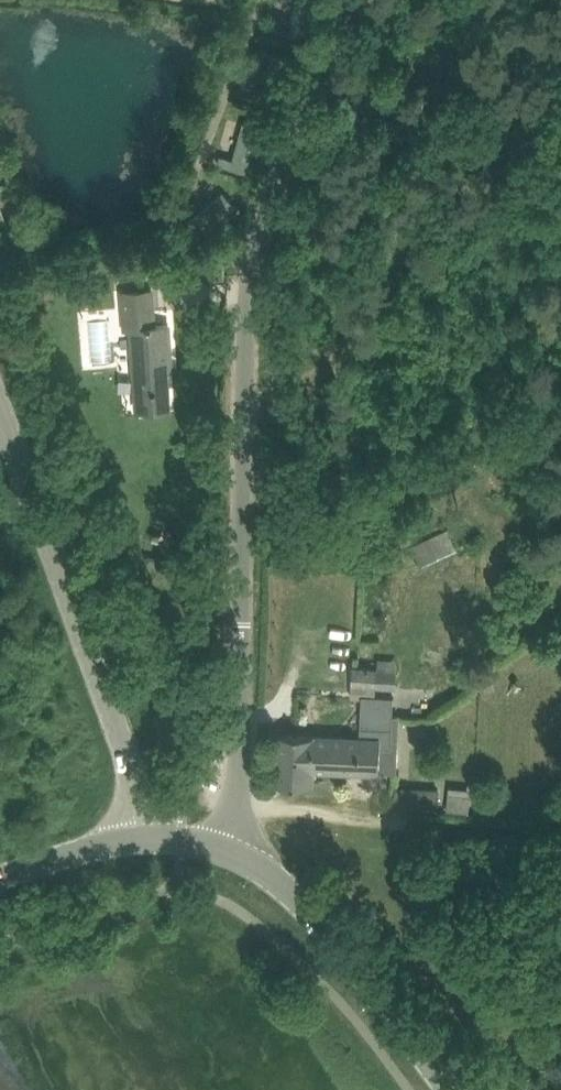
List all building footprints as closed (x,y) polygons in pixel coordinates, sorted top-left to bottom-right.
[(249,171),(262,127),(242,121),(229,165),(249,171)] [(155,326),(154,311),(152,290),(130,292),(122,293),(124,329),(133,329),(138,410),(170,407),(167,371),(174,370),(171,325),(155,326)] [(458,547),(449,528),(415,544),(424,563),(458,547)] [(368,683),(377,684),(378,684),(378,667),(353,666),(352,682),(351,697),(362,698),(362,693),(368,693),(368,683)] [(362,712),(361,737),(361,753),(330,752),(329,768),(380,771),(397,771),(399,714),(393,714),(393,713),(394,694),(368,693),(362,693),(362,698),(362,712)] [(314,768),(329,768),(330,752),(361,753),(361,737),(279,733),(277,783),(313,785),(314,768)] [(438,807),(439,788),(397,786),(396,805),(438,807)]
